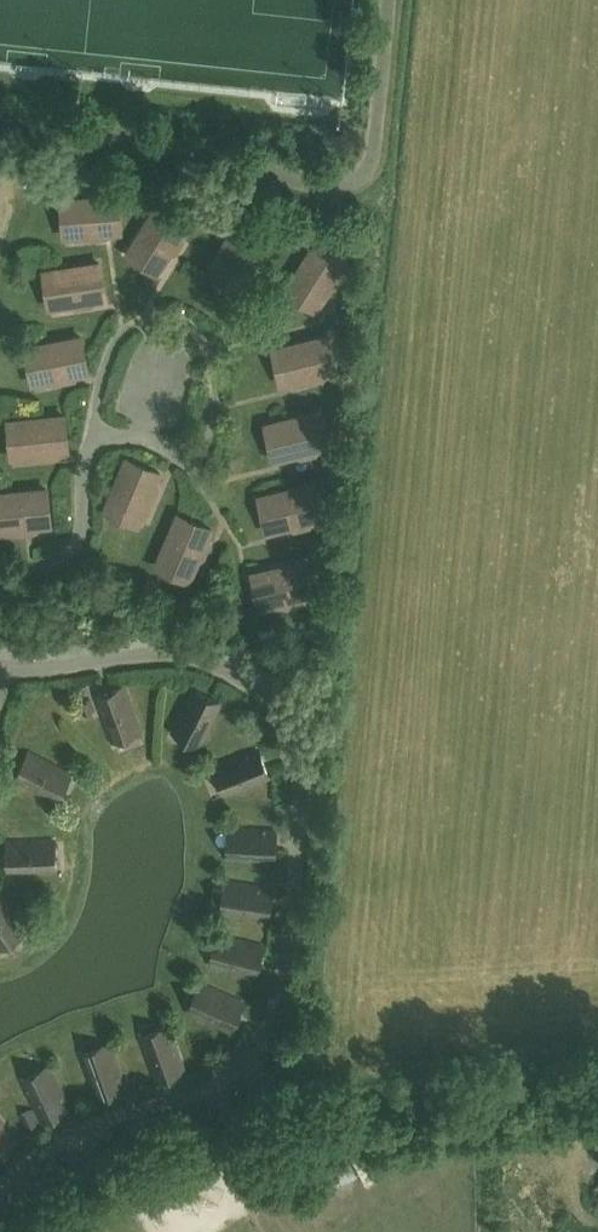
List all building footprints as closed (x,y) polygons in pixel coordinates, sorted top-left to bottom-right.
[(63,200),(66,235),(120,231),(117,196),(63,200)] [(129,253),(158,271),(187,225),(158,207),(129,253)] [(266,244),(237,226),(208,272),(237,290),(266,244)] [(316,244),(287,290),(316,309),(345,263),(316,244)] [(99,264),(46,272),(51,306),(105,298),(99,264)] [(336,370),(327,336),(274,349),(283,383),(336,370)] [(81,338),(27,348),(34,382),(87,371),(81,338)] [(320,412),(267,425),(275,459),(328,446),(320,412)] [(64,416),(9,422),(13,456),(67,451),(64,416)] [(128,459),(106,509),(138,523),(159,473),(128,459)] [(313,484),(261,497),(269,531),(322,518),(313,484)] [(0,494),(0,529),(50,524),(46,489),(0,494)] [(189,579),(211,529),(179,515),(157,566),(189,579)] [(307,561),(254,574),(262,608),(315,595),(307,561)] [(111,737),(139,726),(125,687),(96,698),(111,737)] [(202,741),(221,704),(194,691),(175,728),(202,741)] [(94,711),(90,700),(80,703),(84,715),(94,711)] [(231,794),(269,778),(258,750),(220,765),(231,794)] [(53,799),(67,772),(30,753),(16,780),(53,799)] [(275,861),(276,830),(235,829),(233,859),(275,861)] [(9,873),(51,871),(49,840),(8,842),(9,873)] [(268,919),(273,888),(231,883),(227,913),(268,919)] [(22,928),(0,895),(0,943),(22,928)] [(256,975),(263,946),(223,936),(215,965),(256,975)] [(232,1030),(244,1002),(205,986),(193,1014),(232,1030)] [(156,1080),(185,1070),(170,1031),(142,1041),(156,1080)] [(97,1098),(125,1087),(111,1048),(82,1059),(97,1098)] [(42,1122),(69,1108),(51,1071),(24,1084),(42,1122)] [(38,1123),(32,1110),(22,1115),(28,1128),(38,1123)] [(18,1140),(0,1119),(0,1154),(18,1140)]
